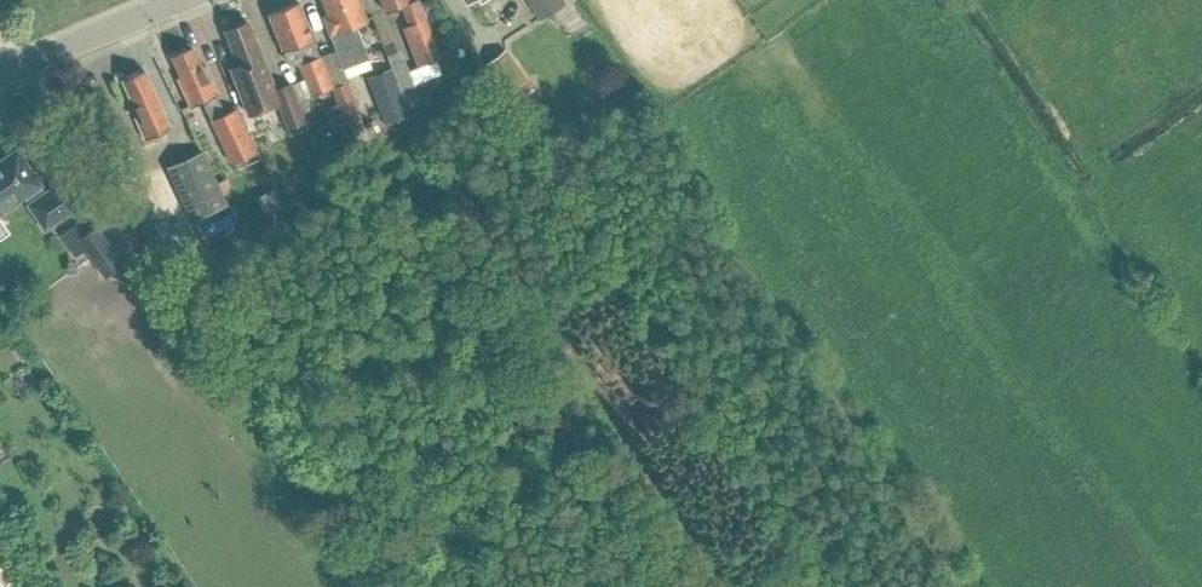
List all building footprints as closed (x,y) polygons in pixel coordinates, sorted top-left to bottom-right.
[(369,58),(356,24),(366,20),(358,0),(323,0),(328,14),(322,16),(343,68),(369,58)] [(385,11),(401,5),(409,25),(403,27),(418,67),(440,59),(417,0),(412,0),(410,1),(410,0),(381,0),(385,11)] [(537,20),(562,3),(560,0),(524,0),(537,20)] [(332,87),(331,84),(299,2),(268,14),(288,63),(295,65),(299,63),(311,95),(332,87)] [(247,22),(225,30),(221,31),(235,66),(227,69),(245,116),(278,103),(287,127),(305,120),(291,83),(274,90),(262,61),(264,61),(255,38),(254,39),(247,22)] [(222,116),(212,95),(218,93),(205,64),(201,66),(192,47),(173,56),(181,74),(177,76),(190,105),(199,101),(229,164),(254,152),(235,110),(222,116)] [(524,79),(502,50),(479,68),(501,97),(524,79)] [(402,58),(388,63),(403,104),(417,99),(402,58)] [(144,137),(169,126),(144,69),(122,79),(132,101),(128,102),(144,137)] [(359,119),(361,118),(347,82),(332,88),(347,124),(359,119)] [(397,90),(372,99),(381,123),(406,114),(397,90)] [(359,119),(347,124),(355,143),(367,138),(359,119)] [(80,204),(63,180),(45,192),(16,150),(0,161),(0,211),(23,196),(45,228),(80,204)] [(191,219),(227,203),(202,150),(167,166),(191,219)] [(128,275),(93,224),(75,236),(70,228),(58,236),(72,257),(82,251),(101,279),(110,273),(117,282),(128,275)]
